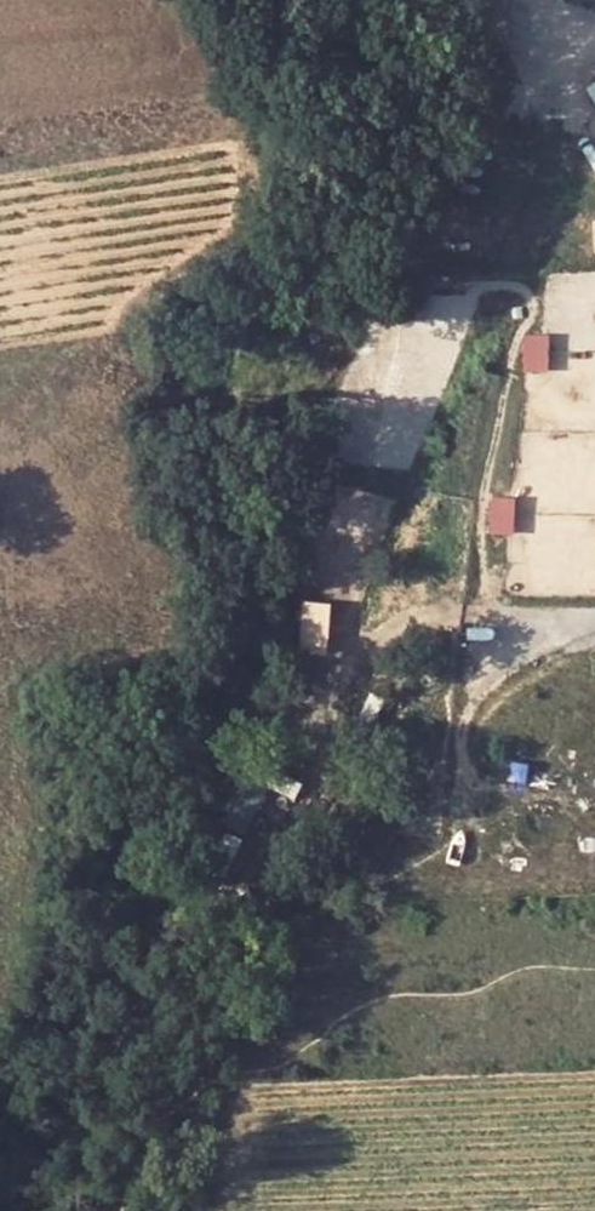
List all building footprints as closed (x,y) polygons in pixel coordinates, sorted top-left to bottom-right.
[(526,331),(527,366),(550,366),(550,330),(526,331)] [(517,531),(518,494),(493,493),(492,531),(517,531)] [(304,645),(331,645),(331,598),(303,598),(304,645)]
